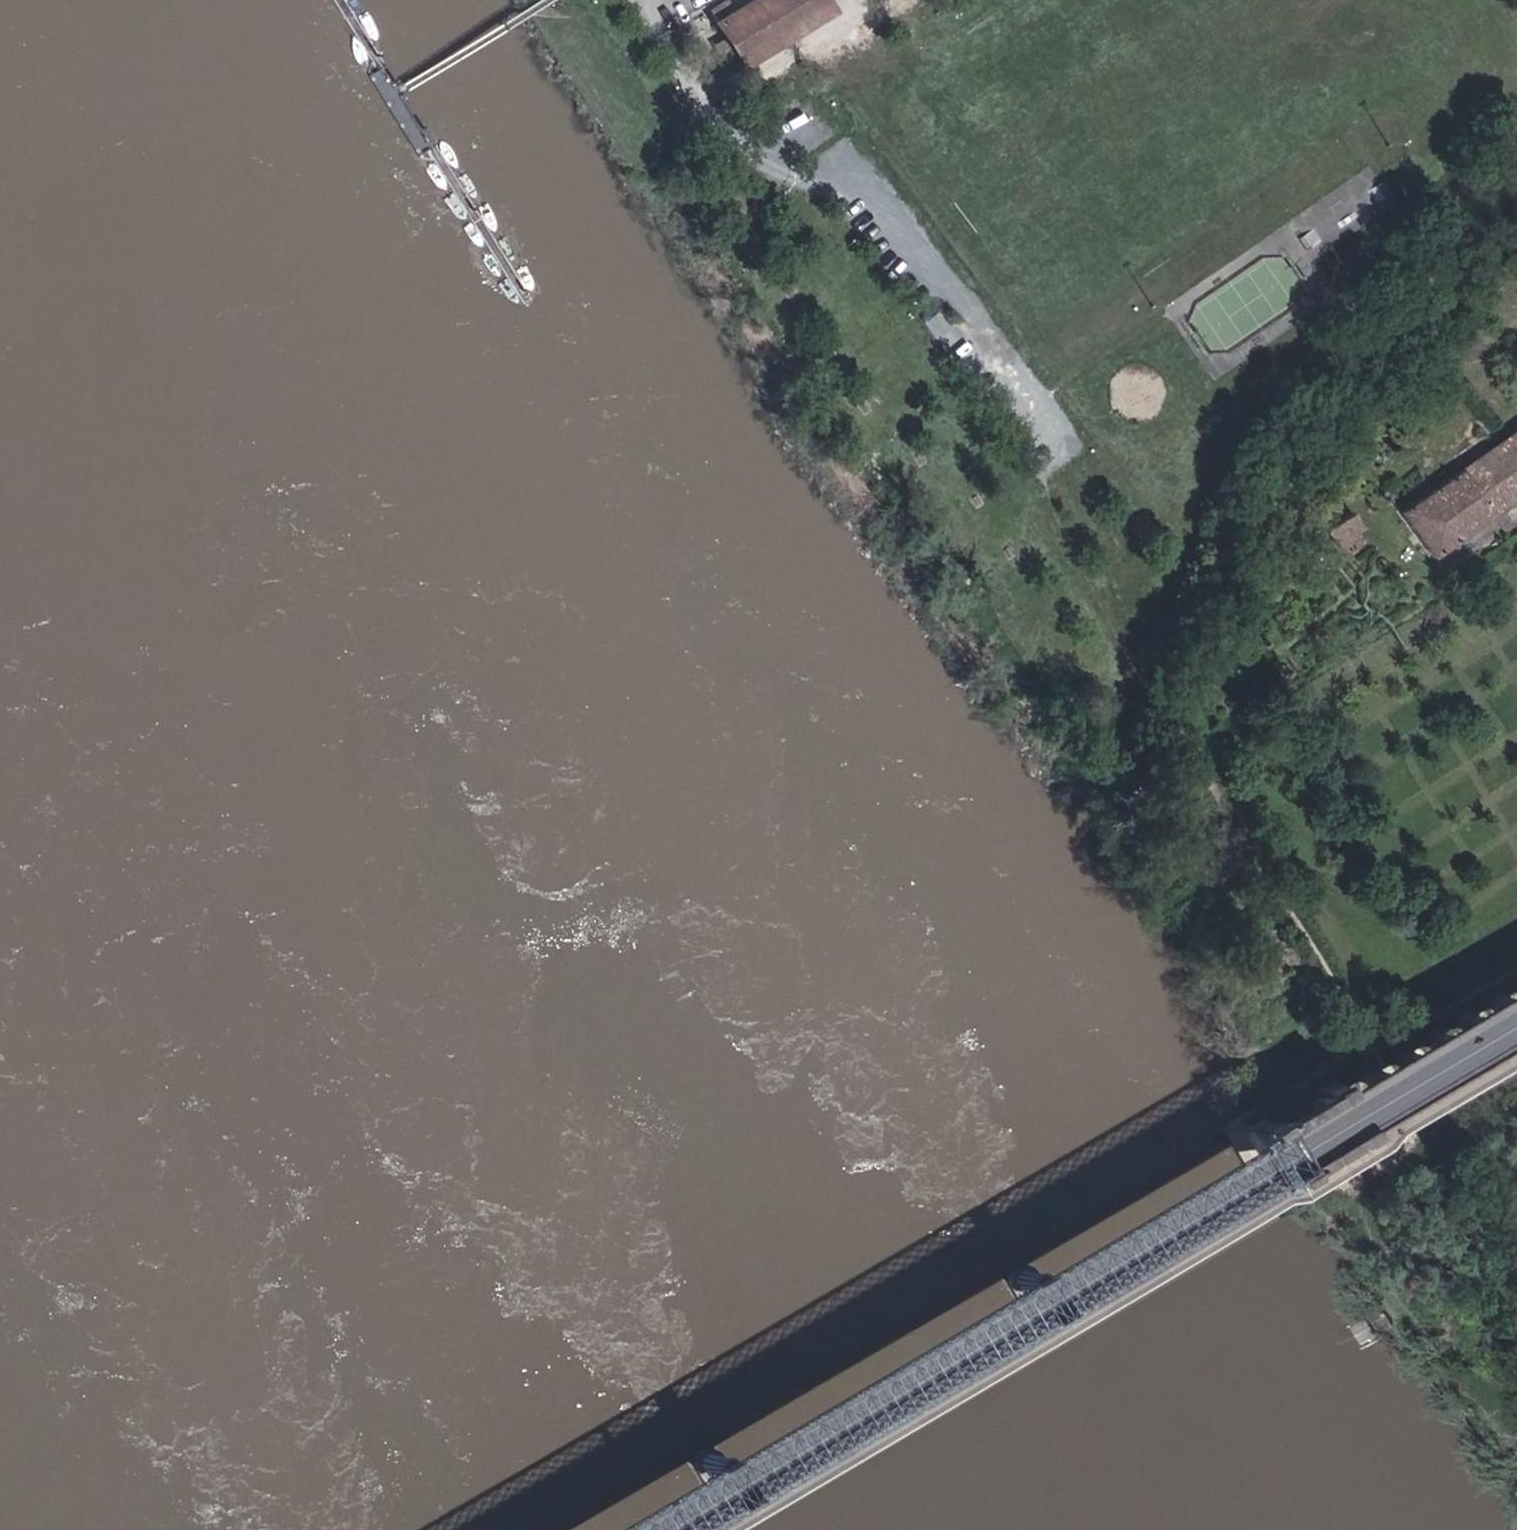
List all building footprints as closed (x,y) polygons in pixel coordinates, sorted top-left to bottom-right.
[(830,9),(824,0),(751,0),(716,23),(726,38),(734,51),(744,66),(830,9)] [(734,51),(726,38),(713,46),(721,58),(734,51)] [(1516,499),(1516,430),(1402,510),(1434,557),(1516,499)] [(1304,542),(1328,573),(1362,543),(1353,530),(1361,522),(1349,506),(1304,542)]
